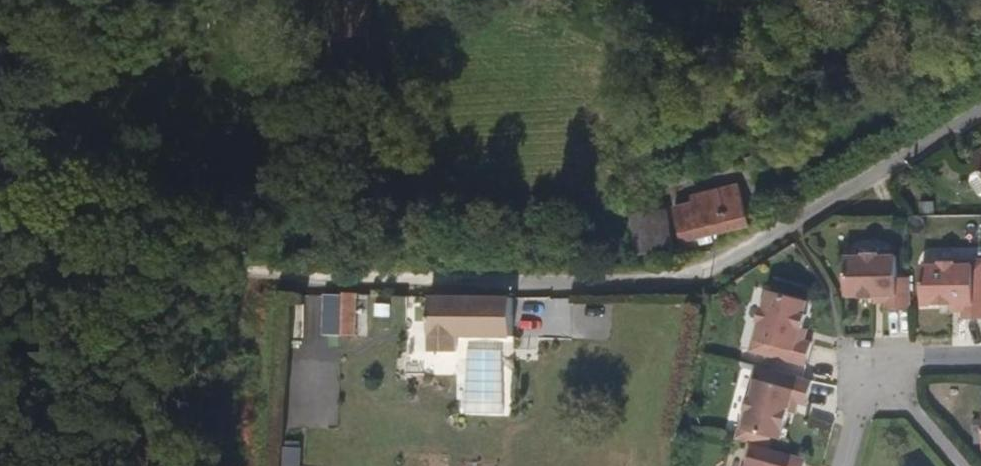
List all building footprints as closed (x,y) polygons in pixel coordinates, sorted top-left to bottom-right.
[(327,28),(376,32),(376,0),(329,0),(327,28)] [(679,201),(680,238),(695,236),(707,235),(743,232),(742,190),(724,192),(697,194),(697,201),(679,201)] [(670,201),(635,199),(632,243),(668,244),(670,201)] [(707,235),(695,236),(695,243),(708,242),(707,235)] [(893,310),(918,311),(917,276),(906,276),(906,256),(888,256),(888,250),(872,251),(872,256),(853,256),(854,295),(867,296),(866,299),(880,299),(880,294),(893,294),(893,303),(893,310)] [(980,319),(980,265),(963,265),(961,258),(947,259),(947,264),(931,265),(931,303),(958,303),(970,303),(970,312),(971,319),(980,319)] [(814,342),(807,341),(798,339),(800,326),(805,328),(808,314),(806,313),(809,300),(769,291),(765,309),(760,307),(755,327),(759,328),(755,341),(777,348),(775,360),(808,367),(814,342)] [(880,303),(893,303),(893,294),(880,294),(880,299),(880,303)] [(357,295),(343,295),(342,337),(356,337),(357,295)] [(515,336),(516,297),(433,296),(433,321),(433,335),(435,335),(435,351),(460,351),(461,335),(515,336)] [(958,312),(970,312),(970,303),(958,303),(958,312)] [(798,339),(807,341),(809,329),(805,328),(800,326),(798,339)] [(765,368),(759,367),(751,396),(757,397),(765,368)] [(757,397),(751,396),(747,411),(752,413),(749,428),(787,438),(794,413),(797,401),(805,403),(812,404),(819,382),(765,368),(757,397)] [(797,401),(794,413),(801,415),(805,403),(797,401)] [(751,445),(746,465),(753,465),(758,446),(751,445)] [(811,459),(758,446),(753,465),(809,465),(811,459)]
